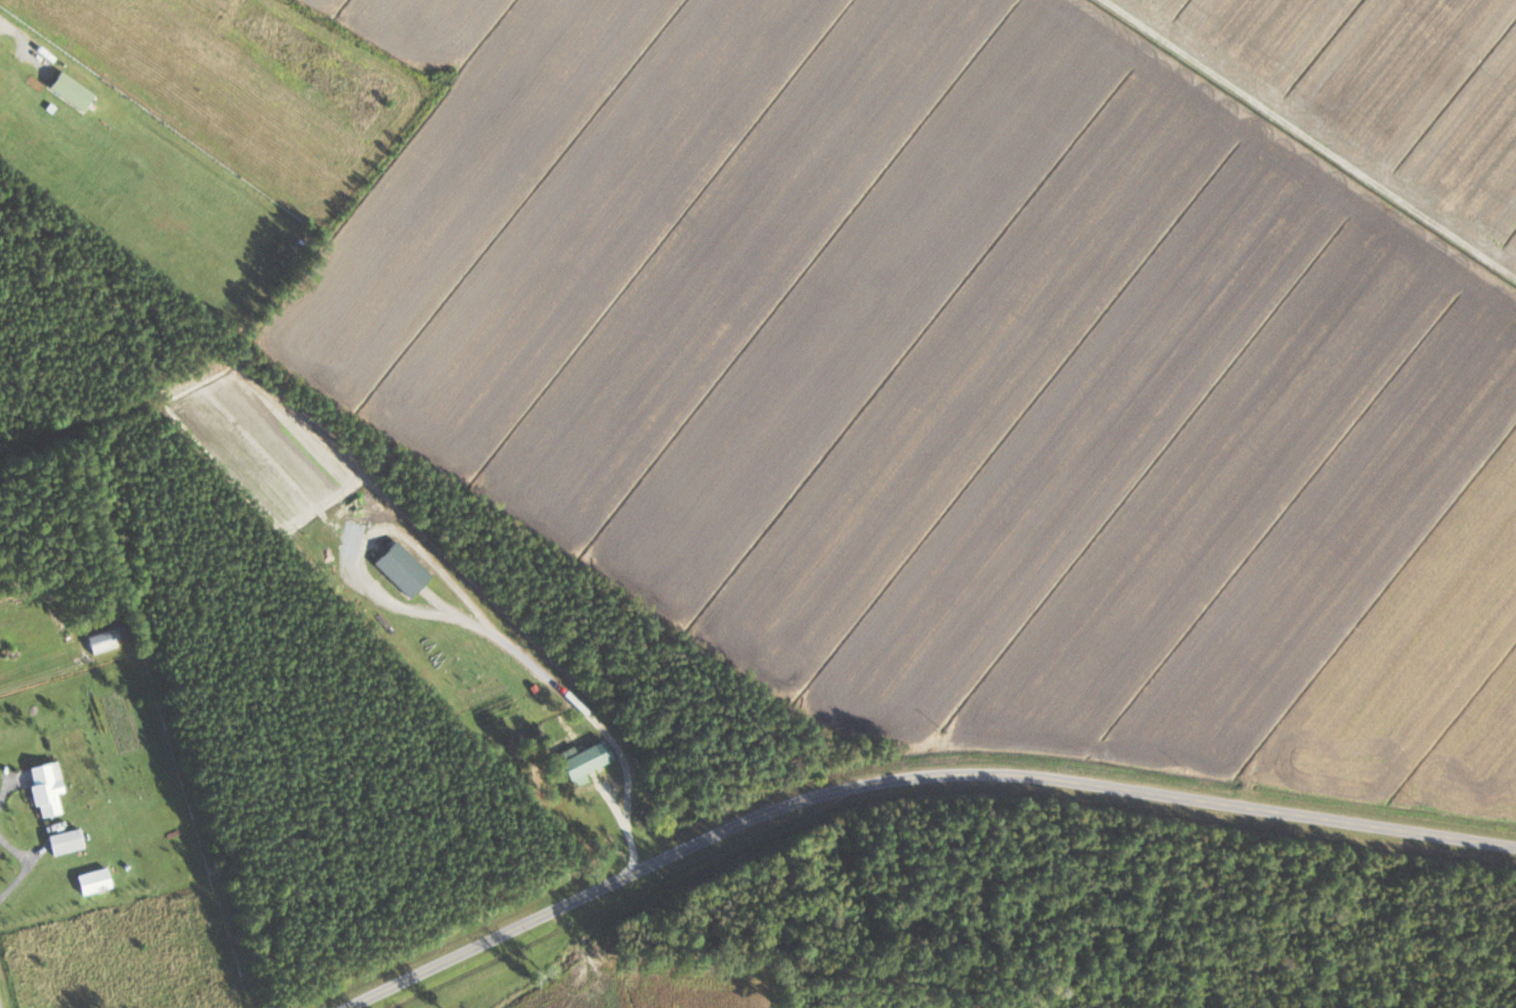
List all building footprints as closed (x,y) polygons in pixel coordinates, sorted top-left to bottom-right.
[(47,87),(80,111),(92,94),(59,70),(47,87)] [(85,637),(91,655),(116,647),(111,629),(85,637)] [(602,765),(594,745),(575,752),(573,747),(557,753),(569,785),(582,780),(579,774),(602,765)] [(27,767),(31,786),(29,786),(36,819),(60,814),(55,794),(62,792),(59,780),(52,781),(49,763),(27,767)] [(77,828),(46,836),(51,856),(82,849),(77,828)]
